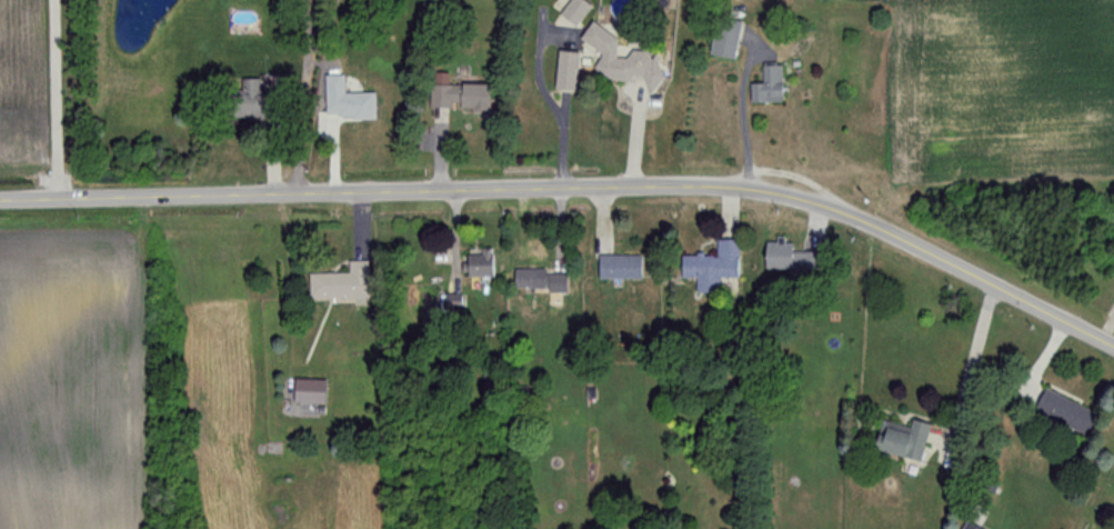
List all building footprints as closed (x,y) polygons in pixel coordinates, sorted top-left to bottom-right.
[(583,0),(571,0),(559,14),(574,28),(591,7),(583,0)] [(709,56),(734,60),(741,20),(716,15),(709,56)] [(592,78),(627,84),(632,76),(653,91),(658,63),(642,52),(632,50),(625,61),(613,59),(617,40),(590,23),(579,41),(598,53),(597,63),(593,68),(592,78)] [(576,54),(557,53),(554,90),(574,91),(576,54)] [(761,85),(751,85),(751,105),(780,105),(780,67),(761,67),(761,85)] [(374,121),(374,93),(344,93),(344,75),(325,75),(325,121),(374,121)] [(239,117),(259,117),(259,85),(239,85),(239,117)] [(487,85),(432,85),(432,111),(487,111),(487,85)] [(738,279),(739,240),(716,240),(716,256),(680,255),(679,279),(696,279),(696,295),(718,295),(719,278),(738,279)] [(764,242),(764,271),(800,271),(800,242),(764,242)] [(492,279),(492,249),(464,249),(464,279),(492,279)] [(640,280),(640,255),(596,255),(596,280),(640,280)] [(348,274),(309,274),(309,299),(368,300),(368,262),(348,262),(348,274)] [(544,270),(512,270),(512,289),(544,289),(544,270)] [(292,405),(323,405),(323,380),(292,380),(292,405)] [(1032,413),(1085,438),(1096,413),(1043,389),(1032,413)] [(879,420),(871,452),(920,463),(929,425),(910,420),(909,427),(879,420)]
